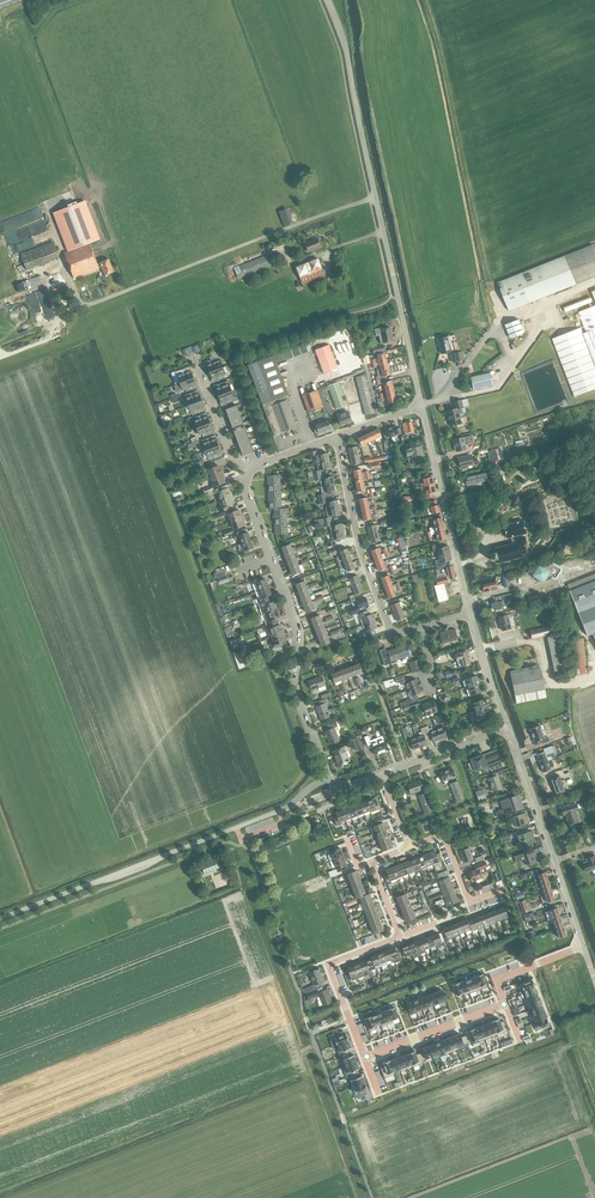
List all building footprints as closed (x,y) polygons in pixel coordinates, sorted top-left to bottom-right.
[(55,212),(53,213),(54,216),(67,251),(89,243),(96,241),(100,239),(85,200),(58,211),(55,212)] [(284,226),(290,224),(285,209),(279,211),(284,226)] [(309,251),(321,246),(318,237),(305,242),(309,251)] [(27,270),(58,257),(52,241),(20,254),(27,270)] [(74,278),(99,269),(89,243),(64,252),(74,278)] [(594,277),(594,249),(593,244),(498,282),(510,311),(594,277)] [(238,278),(272,265),(268,254),(234,267),(238,278)] [(302,283),(325,275),(319,257),(296,265),(302,283)] [(100,263),(97,264),(98,267),(101,266),(105,275),(113,271),(109,259),(100,262),(100,263)] [(22,281),(35,276),(32,269),(27,271),(19,274),(21,278),(22,281)] [(39,276),(24,282),(25,286),(30,284),(32,288),(42,284),(39,276)] [(53,292),(66,287),(65,283),(52,288),(53,292)] [(44,288),(27,294),(30,301),(35,299),(36,302),(35,302),(36,305),(42,303),(47,319),(54,317),(44,288)] [(565,312),(593,301),(591,296),(563,307),(565,312)] [(579,311),(586,332),(583,333),(594,364),(594,305),(579,311)] [(524,333),(520,319),(505,324),(510,338),(524,333)] [(390,327),(380,329),(384,343),(394,341),(390,327)] [(583,333),(581,328),(552,338),(575,396),(594,389),(594,364),(583,333)] [(441,353),(452,351),(450,344),(452,344),(450,336),(438,339),(441,353)] [(200,352),(197,344),(191,346),(194,354),(200,352)] [(315,350),(323,373),(337,368),(329,345),(315,350)] [(452,362),(464,359),(463,352),(450,354),(452,362)] [(387,360),(385,353),(377,355),(378,359),(375,360),(375,359),(371,360),(372,364),(387,360)] [(274,435),(297,426),(287,400),(290,399),(274,355),(248,365),(274,435)] [(368,355),(362,357),(364,364),(370,363),(368,355)] [(208,373),(223,367),(220,360),(218,361),(216,358),(209,361),(210,364),(207,365),(208,367),(206,368),(208,373)] [(377,367),(376,366),(379,365),(380,369),(388,367),(387,360),(372,364),(373,368),(377,367)] [(215,377),(217,381),(224,378),(223,375),(225,374),(223,367),(208,373),(210,377),(211,377),(212,379),(215,377)] [(377,370),(378,376),(375,377),(376,381),(379,380),(387,378),(386,375),(390,374),(388,367),(380,369),(377,370)] [(176,371),(171,373),(175,384),(177,383),(180,382),(180,383),(195,377),(193,372),(191,373),(190,371),(187,372),(185,368),(176,371)] [(473,389),(493,385),(490,372),(470,377),(473,389)] [(365,415),(374,413),(365,374),(356,376),(365,415)] [(180,383),(180,382),(177,383),(180,390),(185,388),(186,392),(193,389),(192,386),(195,384),(195,383),(196,382),(195,377),(180,383)] [(379,380),(376,381),(377,385),(380,384),(383,383),(384,386),(382,386),(382,390),(385,390),(393,388),(391,380),(387,381),(387,378),(379,380)] [(217,396),(231,391),(228,381),(218,384),(219,388),(216,389),(217,391),(215,391),(217,396)] [(336,409),(348,405),(339,381),(328,385),(336,409)] [(386,396),(394,394),(393,388),(385,390),(386,396)] [(302,395),(308,412),(323,406),(317,390),(302,395)] [(188,405),(203,400),(201,395),(199,395),(199,394),(195,395),(194,391),(184,395),(188,405)] [(224,401),(225,404),(238,400),(236,396),(234,397),(231,391),(217,396),(219,401),(220,400),(221,402),(224,401)] [(394,394),(386,396),(388,403),(396,402),(394,394)] [(200,408),(204,407),(203,405),(205,405),(203,400),(188,405),(192,415),(202,412),(200,408)] [(455,409),(447,411),(451,426),(462,423),(459,413),(466,412),(464,407),(463,407),(461,400),(454,402),(455,409)] [(228,415),(239,411),(236,405),(226,409),(228,415)] [(230,421),(241,417),(239,411),(228,415),(230,421)] [(348,414),(347,411),(344,412),(345,416),(338,418),(340,421),(338,422),(339,424),(340,424),(341,425),(352,421),(349,414),(348,414)] [(208,418),(207,416),(204,417),(203,414),(195,417),(197,420),(194,421),(197,428),(211,422),(209,417),(208,418)] [(232,427),(243,423),(241,417),(230,421),(232,427)] [(318,433),(331,428),(328,420),(313,426),(316,433),(318,432),(318,433)] [(209,431),(212,430),(211,428),(213,427),(211,422),(197,428),(199,434),(202,434),(203,437),(210,434),(209,431)] [(404,435),(401,435),(403,442),(410,441),(408,433),(408,432),(409,432),(414,431),(412,422),(402,423),(404,435)] [(235,432),(245,429),(243,423),(232,427),(235,432)] [(395,426),(385,429),(387,437),(394,435),(395,437),(399,436),(401,435),(400,433),(398,434),(395,426)] [(378,428),(371,432),(375,439),(381,436),(378,428)] [(237,438),(247,434),(245,429),(235,432),(237,438)] [(368,442),(375,439),(371,432),(364,435),(368,442)] [(239,444),(249,440),(247,434),(237,438),(239,444)] [(361,446),(368,442),(364,435),(358,438),(361,446)] [(456,451),(467,449),(466,444),(473,443),(472,435),(454,439),(456,451)] [(216,441),(215,439),(212,440),(211,437),(201,440),(202,444),(200,445),(202,452),(205,451),(205,450),(220,445),(218,440),(216,441)] [(241,450),(251,446),(249,440),(239,444),(241,450)] [(521,443),(515,444),(517,455),(531,451),(529,444),(521,445),(521,443)] [(217,453),(220,452),(220,450),(221,450),(220,445),(205,450),(205,451),(209,460),(218,457),(217,453)] [(251,446),(241,450),(243,456),(254,452),(251,446)] [(350,457),(359,455),(357,446),(348,448),(350,457)] [(409,465),(420,462),(424,462),(421,446),(405,449),(409,465)] [(500,448),(491,450),(495,461),(503,459),(500,448)] [(316,463),(329,460),(328,452),(317,454),(317,450),(309,452),(310,457),(314,456),(316,463)] [(359,455),(350,457),(352,464),(360,463),(359,455)] [(472,458),(471,455),(458,458),(461,469),(473,466),(479,465),(477,457),(472,458)] [(312,472),(313,476),(322,474),(321,470),(331,468),(329,460),(316,463),(317,471),(312,472)] [(211,478),(223,474),(221,469),(220,470),(218,466),(207,470),(208,474),(210,473),(211,478)] [(362,472),(361,468),(353,470),(354,478),(369,475),(368,470),(365,471),(365,472),(362,472)] [(467,486),(489,480),(487,472),(465,477),(467,486)] [(223,474),(211,478),(213,482),(211,482),(213,486),(224,483),(222,478),(224,478),(223,474)] [(322,474),(313,476),(314,480),(316,480),(317,480),(318,482),(321,481),(322,486),(334,484),(332,476),(323,478),(322,474)] [(421,487),(433,484),(432,476),(428,477),(427,474),(422,475),(423,482),(421,483),(421,487)] [(268,483),(281,483),(280,475),(267,475),(268,483)] [(369,475),(354,478),(356,484),(364,483),(363,479),(366,479),(370,479),(369,475)] [(357,492),(366,490),(365,487),(369,486),(368,482),(364,483),(356,484),(357,492)] [(268,492),(281,492),(281,483),(268,483),(268,492)] [(318,499),(326,498),(325,493),(335,492),(334,484),(322,486),(320,487),(321,494),(317,495),(318,499)] [(433,484),(421,487),(422,491),(425,490),(427,498),(432,497),(432,493),(435,492),(433,484)] [(213,490),(207,492),(208,495),(214,493),(214,494),(217,493),(220,500),(231,496),(228,488),(222,490),(221,487),(213,490)] [(221,512),(226,510),(229,509),(227,506),(234,503),(231,496),(220,500),(222,507),(219,508),(221,512)] [(359,499),(360,506),(368,504),(372,503),(371,500),(368,501),(367,497),(359,499)] [(282,508),(281,499),(269,500),(269,509),(274,509),(282,508)] [(329,506),(325,507),(326,510),(339,507),(337,500),(328,502),(329,506)] [(427,507),(428,511),(429,515),(431,514),(440,512),(438,505),(437,505),(436,500),(432,501),(433,506),(427,507)] [(360,506),(362,513),(376,510),(375,506),(369,508),(368,504),(360,506)] [(339,507),(326,510),(328,517),(331,517),(340,515),(339,507)] [(274,517),(287,517),(287,508),(282,508),(274,509),(274,517)] [(231,521),(242,517),(240,514),(242,514),(240,509),(228,514),(231,521)] [(371,519),(371,515),(377,514),(376,510),(362,513),(363,520),(371,519)] [(412,514),(405,515),(405,519),(406,523),(414,521),(413,517),(412,514)] [(242,517),(231,521),(233,529),(245,524),(244,520),(243,521),(242,517)] [(275,525),(288,524),(287,517),(274,517),(275,525)] [(434,527),(443,525),(441,517),(433,519),(434,527)] [(538,519),(530,520),(530,522),(532,529),(540,527),(539,521),(538,519)] [(492,553),(489,554),(491,560),(497,558),(498,562),(515,559),(516,560),(522,558),(522,557),(522,554),(527,553),(524,544),(526,544),(524,536),(522,536),(521,535),(526,534),(523,520),(502,525),(505,538),(513,536),(515,541),(511,542),(511,544),(495,548),(495,549),(493,549),(492,551),(492,553)] [(334,533),(344,531),(342,523),(333,525),(334,533)] [(288,524),(275,525),(275,534),(288,534),(288,524)] [(369,535),(378,533),(376,524),(367,526),(369,535)] [(436,534),(444,532),(443,525),(434,527),(436,534)] [(235,533),(232,534),(233,537),(234,537),(235,539),(236,540),(239,539),(241,543),(251,539),(248,532),(242,534),(241,530),(235,533)] [(332,541),(336,540),(345,538),(344,531),(334,533),(331,533),(332,541)] [(444,532),(436,534),(437,541),(446,539),(444,532)] [(378,533),(369,535),(371,543),(380,541),(378,533)] [(251,539),(241,543),(244,551),(239,553),(240,556),(249,553),(248,549),(253,547),(251,539)] [(291,543),(282,547),(284,554),(293,551),(296,550),(295,547),(295,546),(292,547),(291,543)] [(437,556),(450,553),(448,546),(441,547),(441,543),(432,545),(433,552),(436,551),(437,556)] [(342,559),(350,556),(347,548),(339,551),(342,559)] [(373,557),(381,554),(379,548),(371,550),(373,557)] [(287,561),(296,558),(293,551),(284,554),(287,561)] [(385,557),(389,556),(387,552),(384,553),(381,554),(373,557),(376,564),(384,561),(383,558),(385,557)] [(450,553),(437,556),(438,560),(435,561),(437,567),(445,565),(445,561),(451,560),(450,553)] [(344,565),(352,562),(350,556),(342,559),(344,565)] [(289,568),(298,564),(296,558),(287,561),(289,568)] [(384,561),(376,564),(378,571),(386,568),(384,561)] [(352,562),(344,565),(347,571),(354,568),(352,562)] [(538,566),(532,574),(533,576),(541,582),(544,581),(546,577),(551,577),(553,577),(555,577),(559,570),(559,568),(552,563),(550,563),(549,565),(544,566),(544,567),(540,565),(538,566)] [(298,564),(289,568),(292,575),(301,572),(298,564)] [(439,602),(448,600),(444,583),(448,582),(447,577),(449,577),(450,579),(455,577),(452,566),(446,567),(448,575),(446,576),(445,573),(441,574),(440,569),(436,570),(437,575),(438,579),(436,579),(437,585),(434,586),(439,602)] [(215,573),(213,574),(215,579),(226,575),(224,569),(222,570),(221,567),(214,570),(215,573)] [(227,575),(218,579),(219,584),(229,580),(227,575)] [(352,586),(360,583),(357,575),(349,578),(352,586)] [(384,585),(391,582),(395,580),(394,578),(393,578),(390,579),(389,575),(381,578),(384,585)] [(258,590),(268,586),(265,578),(261,580),(261,579),(260,580),(259,577),(250,581),(251,584),(255,583),(258,590)] [(569,591),(587,636),(592,633),(594,640),(594,580),(569,591)] [(305,581),(296,584),(298,591),(307,588),(310,587),(309,584),(307,585),(307,584),(306,585),(305,581)] [(483,593),(499,589),(497,581),(481,584),(483,593)] [(386,591),(394,588),(392,585),(391,582),(384,585),(386,591)] [(360,583),(352,586),(355,594),(363,591),(360,583)] [(259,603),(267,600),(266,596),(271,594),(268,586),(258,590),(261,598),(258,599),(259,603)] [(301,598),(310,595),(307,588),(298,591),(301,598)] [(394,588),(386,591),(388,598),(396,595),(395,592),(394,588)] [(236,602),(251,597),(249,593),(235,599),(236,602)] [(494,602),(490,602),(492,608),(491,608),(492,613),(503,610),(502,605),(503,605),(502,600),(512,598),(511,594),(497,597),(498,601),(494,602)] [(301,598),(303,605),(312,602),(310,595),(301,598)] [(357,605),(349,607),(352,615),(358,613),(360,612),(364,610),(363,607),(368,605),(366,598),(356,601),(357,605)] [(259,603),(260,607),(261,609),(265,608),(267,612),(277,609),(274,601),(269,603),(268,600),(267,600),(259,603)] [(312,602),(303,605),(306,612),(315,609),(314,605),(316,604),(316,603),(315,601),(312,602)] [(394,614),(402,610),(399,602),(390,605),(394,614)] [(265,619),(267,625),(276,621),(275,618),(279,617),(277,609),(267,612),(269,618),(265,619)] [(367,610),(358,614),(362,625),(374,621),(371,614),(369,615),(367,610)] [(402,610),(394,614),(396,621),(405,618),(402,610)] [(502,630),(512,628),(508,614),(498,617),(502,630)] [(314,625),(323,622),(320,615),(311,618),(314,625)] [(277,621),(276,621),(267,625),(263,626),(266,633),(269,632),(271,636),(283,632),(280,625),(278,625),(277,621)] [(376,628),(374,621),(362,625),(363,629),(366,628),(367,631),(365,632),(367,637),(376,634),(374,629),(376,628)] [(316,632),(325,629),(323,622),(314,625),(316,632)] [(531,639),(550,635),(548,626),(530,630),(531,639)] [(319,639),(328,635),(325,629),(316,632),(319,639)] [(458,640),(455,629),(446,632),(445,631),(440,633),(443,644),(458,640)] [(286,640),(283,632),(271,636),(273,642),(270,643),(272,649),(284,644),(283,641),(286,640)] [(328,635),(319,639),(321,646),(330,643),(328,635)] [(574,675),(588,673),(584,638),(571,638),(574,675)] [(410,655),(406,645),(388,651),(386,652),(385,648),(379,650),(384,666),(397,662),(397,660),(410,655)] [(459,667),(470,664),(466,650),(455,654),(459,667)] [(412,673),(417,671),(424,669),(421,659),(408,663),(412,673)] [(352,666),(355,675),(362,673),(359,664),(352,666)] [(539,667),(539,665),(510,671),(510,673),(516,703),(546,697),(540,667),(539,667)] [(349,678),(355,675),(352,666),(345,669),(349,678)] [(342,680),(349,678),(345,669),(338,671),(342,680)] [(334,683),(342,680),(338,671),(331,674),(334,683)] [(468,687),(479,683),(476,675),(465,679),(468,687)] [(312,690),(325,685),(322,676),(308,681),(308,682),(308,683),(307,684),(308,687),(309,688),(310,687),(312,690)] [(411,678),(401,682),(403,686),(405,687),(407,690),(418,685),(416,679),(412,680),(411,678)] [(479,683),(468,687),(470,695),(482,691),(479,683)] [(401,702),(400,704),(401,707),(419,700),(416,694),(421,692),(418,685),(407,690),(409,696),(410,699),(401,702)] [(328,710),(326,703),(327,703),(326,699),(319,702),(320,705),(316,706),(321,720),(337,714),(334,707),(328,710)] [(474,711),(487,707),(484,699),(471,703),(474,711)] [(422,704),(424,708),(420,710),(422,715),(426,713),(426,715),(437,712),(437,711),(433,700),(422,704)] [(487,707),(474,711),(477,720),(490,715),(487,707)] [(330,744),(339,741),(335,728),(338,727),(336,722),(329,725),(330,730),(325,732),(330,744)] [(436,730),(440,740),(447,737),(445,732),(448,731),(446,725),(442,726),(443,727),(436,730)] [(530,729),(533,737),(534,742),(541,740),(542,743),(549,741),(548,736),(544,737),(540,725),(530,729)] [(428,726),(424,727),(427,735),(430,734),(433,742),(440,740),(436,730),(433,731),(432,727),(429,729),(428,726)] [(376,738),(382,752),(388,749),(384,738),(387,737),(383,727),(380,728),(382,736),(376,738)] [(420,736),(417,737),(420,747),(427,745),(424,736),(427,735),(424,727),(420,729),(422,731),(418,733),(420,736)] [(412,735),(408,733),(409,735),(408,735),(414,750),(420,747),(417,737),(414,738),(412,735)] [(382,752),(376,738),(370,741),(368,736),(364,737),(368,747),(372,746),(375,754),(382,752)] [(573,736),(564,739),(567,746),(576,743),(573,736)] [(357,751),(363,748),(359,738),(352,741),(357,751)] [(337,765),(350,760),(346,752),(350,750),(348,746),(332,751),(337,765)] [(548,761),(552,760),(552,759),(556,757),(552,746),(543,749),(544,752),(537,755),(540,763),(548,760),(548,761)] [(475,771),(487,766),(488,769),(502,764),(497,751),(484,756),(483,755),(476,758),(475,757),(473,758),(472,759),(471,759),(475,771)] [(548,760),(540,763),(543,772),(551,769),(550,768),(554,766),(552,760),(548,761),(548,760)] [(443,781),(455,776),(452,768),(440,772),(443,781)] [(492,791),(502,788),(498,775),(502,774),(501,771),(492,774),(493,776),(487,778),(492,791)] [(565,791),(563,785),(564,784),(564,783),(563,783),(563,782),(562,781),(559,775),(551,778),(557,794),(565,791)] [(410,793),(420,790),(423,788),(420,780),(407,785),(410,793)] [(456,802),(464,799),(457,781),(450,784),(456,802)] [(483,789),(476,792),(479,801),(486,799),(483,789)] [(425,814),(431,812),(432,811),(425,793),(418,796),(425,814)] [(497,817),(524,808),(519,794),(500,801),(503,809),(495,812),(497,817)] [(370,810),(370,812),(380,809),(376,800),(373,802),(372,798),(366,801),(370,810)] [(364,813),(370,810),(366,801),(360,803),(364,813)] [(357,815),(364,813),(360,803),(354,805),(357,815)] [(579,821),(576,811),(578,810),(576,803),(561,808),(563,815),(565,814),(569,824),(579,821)] [(351,817),(357,815),(354,805),(348,808),(351,817)] [(342,810),(345,820),(351,817),(348,808),(342,810)] [(342,821),(345,820),(342,810),(335,812),(337,818),(334,819),(337,826),(341,824),(342,822),(342,821)] [(530,826),(526,812),(513,817),(516,827),(523,824),(524,827),(530,826)] [(375,832),(385,829),(383,822),(373,826),(375,832)] [(378,838),(388,835),(385,829),(375,832),(378,838)] [(521,847),(535,842),(531,831),(517,835),(521,847)] [(380,845),(390,841),(388,835),(378,838),(380,845)] [(390,841),(380,845),(383,851),(392,847),(390,841)] [(431,852),(429,847),(427,848),(433,864),(442,860),(439,853),(436,854),(435,850),(431,852)] [(464,862),(473,859),(469,847),(460,851),(464,862)] [(330,861),(332,860),(348,854),(347,851),(342,853),(340,848),(329,852),(330,854),(328,855),(328,856),(330,861)] [(427,866),(433,864),(427,848),(424,849),(426,854),(422,855),(427,866)] [(539,862),(536,853),(538,852),(537,848),(514,855),(516,862),(526,859),(528,865),(539,862)] [(366,850),(363,851),(366,858),(372,856),(369,849),(366,850)] [(427,866),(422,855),(419,856),(417,852),(414,853),(420,868),(427,866)] [(414,871),(420,868),(414,853),(412,854),(413,858),(410,860),(414,871)] [(336,869),(347,865),(345,859),(350,858),(348,854),(332,860),(336,869)] [(414,871),(410,860),(407,861),(405,856),(402,857),(408,873),(414,871)] [(402,875),(408,873),(402,857),(400,858),(401,863),(398,864),(402,875)] [(583,863),(586,872),(594,869),(594,859),(594,857),(586,859),(587,862),(583,863)] [(204,873),(221,867),(218,859),(201,866),(204,873)] [(402,875),(398,864),(395,866),(393,861),(390,862),(396,878),(402,875)] [(489,865),(487,866),(485,861),(474,865),(476,869),(468,872),(471,881),(482,877),(481,874),(487,872),(487,870),(491,869),(489,865)] [(390,880),(396,878),(390,862),(387,863),(389,868),(386,869),(387,873),(384,874),(388,884),(391,883),(390,880)] [(349,880),(359,876),(357,870),(347,874),(349,880)] [(541,883),(548,881),(545,872),(538,874),(541,883)] [(352,886),(361,882),(359,876),(349,880),(352,886)] [(441,887),(452,883),(449,877),(438,881),(441,887)] [(544,892),(551,890),(548,881),(541,883),(544,892)] [(354,892),(364,888),(361,882),(352,886),(354,892)] [(443,894),(454,890),(452,883),(441,887),(443,894)] [(366,895),(366,894),(364,888),(354,892),(356,899),(360,897),(366,895)] [(445,899),(456,895),(454,890),(443,894),(445,899)] [(551,890),(544,892),(547,902),(554,899),(551,890)] [(522,892),(515,894),(517,900),(524,897),(522,892)] [(362,903),(372,899),(369,893),(366,894),(366,895),(360,897),(362,903)] [(399,903),(408,899),(406,893),(396,897),(399,903)] [(456,895),(445,899),(448,905),(459,901),(456,895)] [(364,909),(374,905),(372,899),(362,903),(364,909)] [(401,909),(411,905),(408,899),(399,903),(401,909)] [(523,913),(529,911),(525,900),(519,902),(523,913)] [(367,916),(376,912),(374,905),(364,909),(367,916)] [(403,915),(413,912),(411,905),(401,909),(403,915)] [(498,909),(502,919),(508,917),(504,907),(498,909)] [(553,920),(560,917),(557,907),(549,910),(553,920)] [(496,921),(502,919),(498,909),(493,911),(496,921)] [(490,924),(496,921),(493,911),(487,914),(490,924)] [(369,921),(379,918),(376,912),(367,916),(369,921)] [(413,912),(403,915),(406,922),(416,918),(413,912)] [(484,926),(490,924),(487,914),(480,916),(484,926)] [(478,928),(484,926),(480,916),(475,918),(478,928)] [(556,928),(563,926),(560,917),(553,920),(556,928)] [(371,928),(381,924),(379,918),(369,921),(371,928)] [(472,931),(478,928),(475,918),(468,921),(471,929),(472,931)] [(471,929),(468,921),(468,919),(461,922),(465,932),(471,929)] [(459,934),(465,932),(461,922),(455,924),(459,934)] [(381,924),(371,928),(374,934),(383,930),(381,924)] [(453,936),(459,934),(455,924),(449,926),(453,936)] [(447,938),(453,936),(449,926),(443,928),(447,938)] [(563,926),(556,928),(559,938),(566,935),(563,926)] [(432,935),(436,945),(437,947),(445,944),(444,942),(442,942),(438,933),(432,935)] [(430,947),(436,945),(432,935),(426,938),(430,947)] [(420,940),(424,950),(430,947),(426,938),(420,940)] [(420,940),(414,942),(419,955),(419,956),(425,954),(424,950),(420,940)] [(411,954),(412,957),(416,956),(418,956),(419,956),(419,955),(414,942),(408,945),(411,954)] [(405,957),(411,954),(408,945),(401,947),(405,957)] [(389,949),(393,962),(396,961),(395,958),(399,956),(395,947),(389,949)] [(389,949),(383,951),(387,964),(393,962),(389,949)] [(377,954),(381,966),(387,964),(383,951),(377,954)] [(374,966),(378,964),(379,967),(381,966),(377,954),(370,956),(371,959),(371,958),(374,966)] [(371,958),(371,959),(365,961),(370,973),(372,972),(371,970),(375,968),(374,966),(371,958)] [(359,963),(364,976),(370,974),(370,973),(365,961),(359,963)] [(353,965),(358,978),(364,976),(359,963),(353,965)] [(347,968),(350,978),(352,981),(358,978),(353,965),(347,968)] [(314,985),(304,988),(306,993),(321,987),(319,983),(324,981),(319,968),(309,972),(314,985)] [(482,973),(476,976),(481,989),(487,986),(482,973)] [(476,976),(470,978),(475,991),(481,989),(476,976)] [(470,978),(465,980),(470,993),(471,997),(477,995),(475,991),(470,978)] [(521,991),(518,992),(534,986),(532,979),(520,984),(522,990),(521,991)] [(459,982),(464,995),(470,993),(465,980),(461,981),(459,982)] [(459,982),(453,985),(457,996),(463,994),(464,995),(459,982)] [(519,996),(517,996),(519,999),(523,998),(537,992),(534,986),(518,992),(519,996)] [(317,989),(306,993),(309,1000),(319,996),(321,1000),(318,1001),(320,1006),(323,1004),(323,1005),(332,1002),(329,994),(327,989),(317,993),(316,990),(317,989)] [(442,990),(435,992),(440,1004),(446,1001),(442,990)] [(435,992),(430,994),(434,1006),(434,1005),(439,1004),(440,1004),(435,992)] [(539,999),(537,992),(523,998),(526,1004),(539,999)] [(430,994),(424,996),(428,1008),(428,1006),(431,1005),(433,1004),(434,1006),(430,994)] [(424,996),(418,999),(423,1010),(428,1008),(424,996)] [(418,999),(412,1001),(417,1012),(417,1011),(419,1010),(422,1009),(422,1010),(423,1010),(418,999)] [(539,999),(526,1004),(528,1010),(542,1005),(539,999)] [(412,1001),(406,1003),(411,1015),(417,1012),(412,1001)] [(542,1005),(528,1010),(531,1017),(544,1012),(542,1005)] [(394,1007),(388,1009),(393,1022),(394,1024),(399,1021),(398,1017),(397,1014),(398,1013),(397,1009),(395,1010),(394,1007)] [(388,1010),(382,1012),(387,1024),(393,1022),(388,1009),(388,1010)] [(382,1012),(377,1014),(382,1027),(387,1024),(382,1012)] [(544,1012),(531,1017),(532,1016),(534,1022),(533,1023),(547,1018),(546,1018),(544,1012)] [(377,1014),(371,1016),(376,1029),(375,1026),(380,1024),(381,1027),(382,1027),(377,1014)] [(371,1016),(365,1018),(370,1031),(376,1029),(371,1016)] [(499,1018),(492,1021),(497,1035),(508,1031),(504,1021),(500,1022),(499,1018)] [(547,1018),(533,1023),(536,1030),(542,1027),(543,1028),(547,1027),(546,1026),(549,1025),(547,1018)] [(492,1021),(486,1024),(491,1037),(497,1035),(492,1021)] [(486,1024),(480,1026),(485,1039),(491,1037),(486,1024)] [(474,1028),(479,1042),(485,1039),(480,1026),(474,1028)] [(333,1034),(331,1035),(333,1039),(335,1039),(335,1040),(337,1045),(336,1045),(335,1045),(335,1046),(348,1041),(346,1034),(344,1034),(342,1030),(338,1032),(336,1028),(332,1030),(333,1034)] [(468,1034),(465,1036),(468,1046),(469,1045),(468,1043),(471,1042),(472,1044),(479,1042),(474,1028),(467,1031),(468,1034)] [(460,1033),(453,1036),(458,1050),(468,1046),(465,1036),(461,1037),(460,1033)] [(453,1036),(447,1038),(452,1052),(458,1050),(453,1036)] [(447,1038),(441,1041),(446,1054),(452,1052),(447,1038)] [(348,1041),(335,1046),(339,1056),(349,1052),(348,1049),(351,1048),(348,1041),(349,1041),(348,1041)] [(441,1041),(435,1043),(440,1056),(446,1054),(441,1041)] [(435,1043),(429,1045),(433,1056),(434,1059),(440,1057),(440,1056),(435,1043)] [(423,1052),(420,1053),(423,1063),(424,1063),(423,1060),(433,1056),(429,1045),(422,1048),(423,1052)] [(415,1051),(408,1053),(413,1067),(423,1063),(420,1053),(416,1054),(415,1051)] [(349,1052),(339,1056),(343,1066),(342,1067),(356,1062),(354,1055),(350,1056),(349,1052)] [(407,1054),(402,1056),(407,1069),(406,1066),(411,1064),(412,1067),(413,1067),(408,1053),(407,1053),(407,1054)] [(402,1056),(396,1058),(401,1071),(407,1069),(402,1056)] [(390,1060),(395,1074),(394,1071),(399,1069),(400,1072),(401,1071),(396,1058),(390,1060)] [(384,1066),(380,1068),(384,1078),(395,1074),(390,1060),(383,1063),(384,1066)] [(356,1062),(342,1067),(346,1077),(357,1073),(356,1070),(359,1069),(356,1062)] [(357,1073),(346,1077),(347,1078),(347,1077),(351,1087),(364,1082),(362,1076),(358,1077),(357,1073)] [(338,1076),(331,1078),(334,1086),(341,1084),(338,1076)] [(364,1082),(351,1087),(351,1088),(353,1087),(355,1092),(355,1093),(354,1094),(355,1098),(360,1097),(362,1100),(366,1098),(365,1095),(367,1094),(365,1090),(367,1089),(364,1082)]
